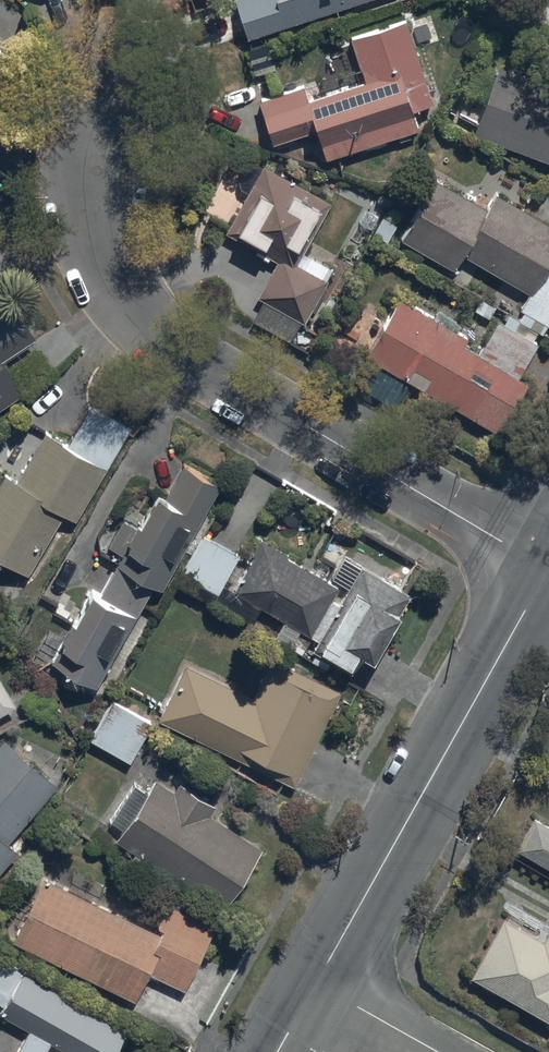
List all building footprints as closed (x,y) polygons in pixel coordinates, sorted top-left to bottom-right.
[(240,21),(245,38),(364,0),(234,0),(240,21)] [(405,19),(351,38),(366,83),(306,103),(300,87),(258,101),(272,142),(317,127),(328,160),(421,128),(415,110),(434,103),(405,19)] [(476,142),(548,168),(548,87),(496,68),(492,79),(478,74),(469,99),(489,106),(476,142)] [(329,205),(263,168),(226,239),(275,264),(256,301),(263,305),(252,326),(291,346),(302,326),(305,328),(333,274),(301,255),(329,205)] [(548,330),(548,331),(548,229),(494,194),(485,209),(434,183),(400,243),(525,317),(520,324),(543,338),(548,330)] [(364,359),(383,370),(368,395),(396,411),(411,386),(424,394),(501,438),(529,389),(519,383),(539,349),(533,345),(538,336),(508,318),(502,330),(496,327),(479,359),(464,351),(469,342),(396,303),(364,359)] [(24,398),(4,368),(36,346),(10,308),(0,315),(0,415),(24,398)] [(0,483),(0,563),(30,580),(63,520),(78,528),(132,431),(90,407),(66,450),(45,438),(18,488),(2,479),(0,483)] [(91,590),(50,666),(98,692),(113,664),(110,662),(127,630),(131,632),(153,592),(163,598),(179,568),(174,565),(190,535),(196,538),(221,491),(183,470),(164,506),(158,503),(142,534),(123,523),(108,551),(122,559),(102,596),(91,590)] [(240,562),(201,542),(180,582),(219,602),(240,562)] [(341,591),(260,548),(233,597),(319,644),(313,655),(354,678),(362,664),(374,671),(399,626),(396,624),(410,598),(346,563),(334,583),(349,591),(340,609),(333,605),(341,591)] [(253,702),(182,669),(157,721),(297,788),(342,694),(273,661),(253,702)] [(17,710),(0,680),(0,720),(17,710)] [(153,725),(108,701),(85,743),(131,767),(153,725)] [(0,743),(0,744),(0,878),(18,856),(9,849),(57,790),(0,743)] [(125,831),(116,846),(225,914),(263,854),(211,822),(218,810),(181,787),(175,795),(155,783),(147,796),(133,787),(111,822),(122,829),(125,831)] [(535,821),(515,856),(548,875),(548,828),(535,821)] [(194,911),(173,901),(155,934),(43,878),(10,945),(136,1006),(150,977),(185,994),(215,932),(189,919),(194,911)] [(470,982),(548,1027),(548,939),(544,947),(503,924),(470,982)] [(51,1047),(61,1051),(119,1051),(128,1034),(2,969),(0,972),(0,1008),(4,1011),(0,1018),(29,1035),(51,1047)] [(51,1047),(29,1035),(20,1051),(49,1051),(51,1047)]
